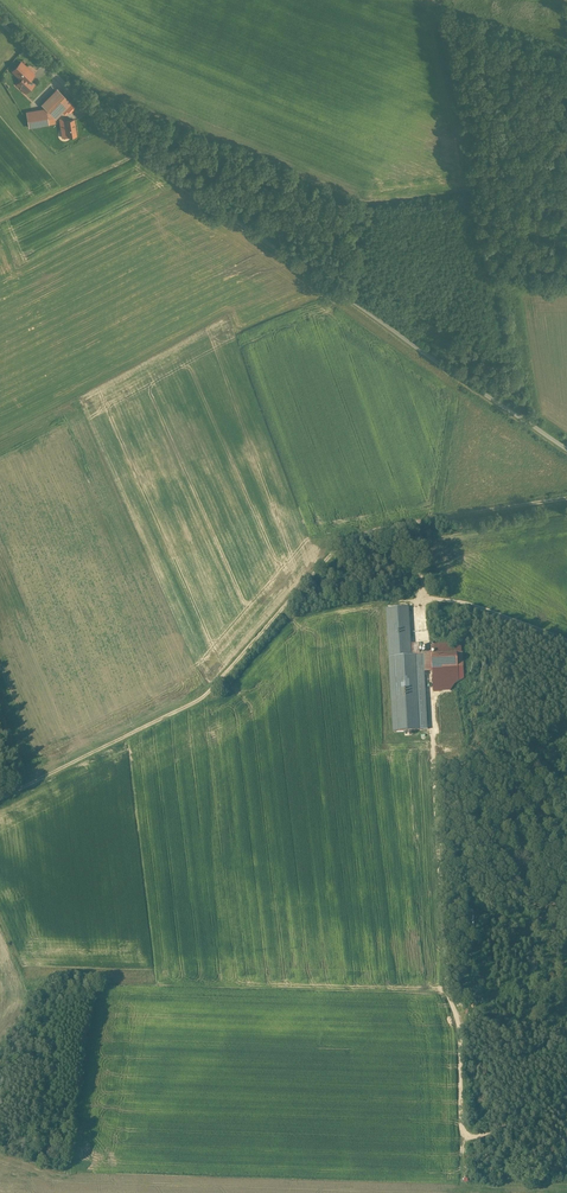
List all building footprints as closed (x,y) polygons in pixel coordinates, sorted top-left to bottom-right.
[(25,83),(25,82),(34,74),(21,61),(12,70),(19,77),(25,83)] [(25,83),(19,77),(18,78),(18,79),(19,80),(20,81),(16,85),(25,93),(31,87),(25,82),(25,83)] [(41,104),(44,107),(60,91),(56,88),(41,104)] [(44,107),(45,108),(55,118),(71,102),(60,91),(44,107)] [(54,118),(55,118),(45,108),(26,112),(29,127),(54,122),(54,118)] [(76,135),(74,119),(60,121),(63,137),(76,135)] [(425,669),(424,655),(415,655),(414,648),(414,644),(410,645),(408,608),(387,609),(394,731),(422,730),(418,670),(425,669)] [(456,654),(458,667),(462,667),(461,644),(435,645),(431,643),(432,651),(432,652),(420,653),(419,648),(414,648),(415,655),(424,655),(431,655),(456,654)] [(456,654),(431,655),(432,669),(458,667),(456,654)] [(432,669),(431,655),(424,655),(425,669),(432,669)] [(425,669),(418,670),(422,730),(427,730),(425,669)] [(78,975),(64,975),(65,983),(78,983),(78,975)]
